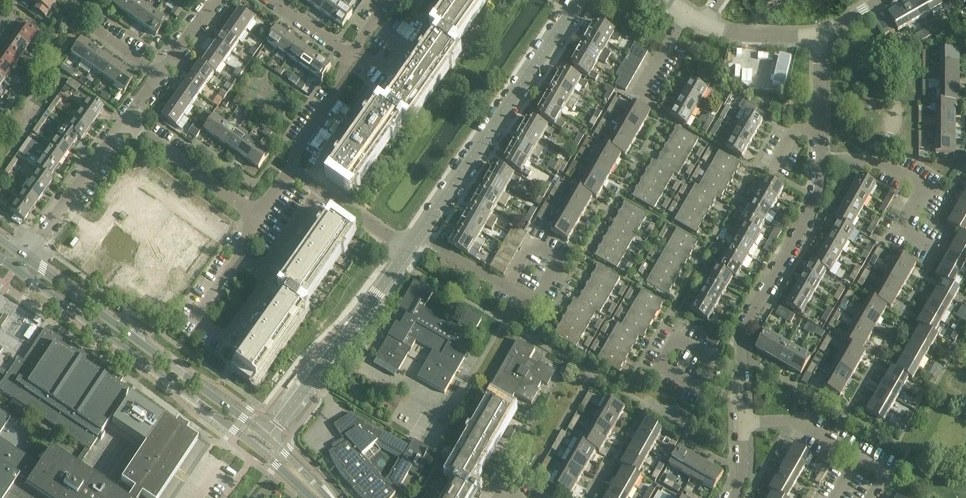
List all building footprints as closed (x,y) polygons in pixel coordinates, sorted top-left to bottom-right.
[(37,5),(33,11),(36,12),(48,21),(52,15),(49,13),(57,2),(54,0),(35,0),(33,2),(37,5)] [(76,8),(80,2),(78,0),(76,0),(72,5),(76,8)] [(133,0),(116,0),(113,5),(124,13),(133,0)] [(145,6),(136,0),(133,0),(124,13),(134,20),(145,6)] [(310,5),(321,12),(329,0),(313,0),(310,5)] [(321,12),(332,20),(342,5),(334,0),(329,0),(321,12)] [(352,188),(352,187),(398,121),(399,122),(399,121),(399,120),(402,116),(411,122),(458,55),(449,49),(454,43),(455,42),(454,42),(484,0),(456,0),(436,29),(436,28),(435,29),(436,30),(432,36),(435,38),(389,104),(388,106),(384,103),(381,108),(380,107),(380,108),(333,174),(332,175),(352,188)] [(923,0),(914,0),(910,2),(920,20),(931,13),(923,0)] [(939,0),(923,0),(931,13),(943,7),(939,0)] [(920,20),(910,2),(899,8),(909,26),(920,20)] [(342,5),(332,20),(342,27),(353,13),(342,5)] [(145,28),(155,13),(145,6),(134,20),(145,28)] [(172,11),(171,12),(178,16),(182,10),(177,7),(176,6),(172,11)] [(435,8),(432,13),(438,17),(441,12),(435,8)] [(909,26),(899,8),(888,15),(889,16),(896,29),(898,32),(909,26)] [(66,10),(63,14),(68,18),(71,13),(66,10)] [(232,21),(247,31),(254,20),(240,10),(232,21)] [(247,15),(254,20),(256,17),(250,12),(247,15)] [(155,13),(145,28),(156,36),(166,21),(155,13)] [(434,23),(438,17),(432,13),(428,19),(434,23)] [(889,16),(877,23),(884,35),(896,29),(889,16)] [(13,37),(28,48),(36,36),(39,38),(43,32),(25,19),(21,25),(17,22),(15,25),(19,28),(13,37)] [(225,32),(239,42),(247,31),(232,21),(225,32)] [(938,26),(941,30),(948,26),(945,21),(938,26)] [(589,32),(609,44),(612,38),(618,41),(621,36),(600,23),(598,26),(594,24),(589,32)] [(941,30),(938,26),(931,30),(933,35),(941,30)] [(278,51),(288,36),(277,28),(267,43),(278,51)] [(217,42),(232,53),(239,42),(225,32),(217,42)] [(609,44),(589,32),(584,41),(588,44),(587,46),(608,58),(611,53),(605,50),(609,44)] [(923,34),(917,37),(916,38),(919,43),(926,39),(923,34)] [(288,58),(299,44),(288,36),(278,51),(288,58)] [(28,48),(13,37),(7,44),(3,42),(1,45),(20,59),(28,48)] [(909,42),(911,47),(919,43),(916,38),(909,42)] [(637,39),(628,55),(642,63),(646,56),(635,50),(638,45),(641,41),(637,39)] [(81,40),(70,54),(81,62),(92,48),(81,40)] [(210,53),(224,63),(232,53),(217,42),(210,53)] [(299,66),(309,51),(299,44),(288,58),(299,66)] [(1,45),(0,46),(0,50),(2,51),(0,55),(0,62),(12,71),(20,59),(1,45)] [(648,51),(638,45),(635,50),(646,56),(648,51)] [(608,58),(587,46),(585,49),(581,46),(576,55),(596,66),(599,60),(605,64),(608,58)] [(909,51),(908,49),(907,47),(900,51),(902,55),(909,51)] [(92,70),(102,55),(92,48),(81,62),(92,70)] [(310,73),(320,59),(309,51),(299,66),(310,73)] [(939,64),(959,64),(959,51),(939,51),(939,64)] [(224,63),(210,53),(202,64),(216,74),(224,63)] [(103,77),(113,63),(102,55),(92,70),(103,77)] [(596,66),(576,55),(571,63),(576,66),(574,69),(595,81),(598,76),(592,73),(596,66)] [(627,64),(638,70),(642,63),(628,55),(621,66),(625,68),(627,64)] [(321,81),(331,66),(320,59),(310,73),(321,81)] [(32,68),(36,70),(41,63),(37,60),(32,68)] [(0,62),(0,79),(4,82),(12,71),(0,62)] [(113,85),(123,70),(113,63),(103,77),(113,85)] [(216,74),(202,64),(200,63),(193,74),(207,84),(214,73),(216,75),(216,74)] [(627,64),(625,68),(624,69),(635,75),(638,70),(627,64)] [(959,64),(939,64),(939,77),(959,77),(959,64)] [(624,69),(625,68),(621,66),(616,76),(619,78),(621,74),(632,80),(635,75),(624,69)] [(36,70),(32,68),(28,74),(31,77),(36,70)] [(123,70),(113,85),(124,92),(134,78),(123,70)] [(555,81),(575,92),(579,86),(585,89),(588,84),(566,72),(565,75),(560,72),(555,81)] [(207,84),(193,74),(185,84),(200,94),(207,84)] [(618,79),(629,86),(632,80),(621,74),(619,78),(618,79)] [(959,77),(939,77),(939,90),(959,90),(959,77)] [(80,86),(70,79),(66,85),(76,92),(80,86)] [(615,85),(626,91),(629,86),(618,79),(615,85)] [(700,79),(697,84),(691,81),(685,90),(702,99),(710,85),(700,79)] [(575,92),(555,81),(550,89),(555,92),(553,95),(574,107),(578,102),(572,98),(575,92)] [(20,93),(21,92),(25,86),(21,83),(16,90),(20,93)] [(200,94),(185,84),(177,95),(192,105),(200,94)] [(64,88),(61,91),(66,94),(70,89),(65,86),(64,88)] [(614,90),(607,86),(604,90),(608,92),(612,94),(614,90)] [(680,98),(697,108),(702,99),(685,90),(680,98)] [(959,90),(939,90),(939,102),(955,102),(955,103),(959,103),(959,90)] [(604,99),(608,101),(612,94),(608,92),(604,99)] [(574,107),(553,95),(552,97),(547,94),(542,103),(562,115),(566,108),(572,112),(574,107)] [(192,105),(177,95),(170,106),(185,116),(192,105)] [(611,105),(615,108),(620,100),(615,97),(611,105)] [(61,100),(57,98),(52,105),(55,107),(61,100)] [(675,107),(692,117),(697,108),(680,98),(675,107)] [(866,98),(861,107),(870,112),(875,103),(866,98)] [(80,110),(95,120),(103,110),(88,99),(80,110)] [(740,110),(736,118),(741,121),(757,131),(763,122),(753,116),(757,109),(743,101),(739,109),(740,110)] [(939,102),(935,102),(935,115),(955,115),(955,103),(955,102),(939,102)] [(562,115),(542,103),(537,112),(542,114),(540,117),(562,130),(565,124),(559,121),(562,115)] [(626,114),(644,124),(651,113),(633,103),(626,114)] [(373,108),(368,104),(364,109),(370,113),(373,108)] [(55,107),(52,105),(47,112),(51,114),(55,107)] [(607,112),(611,115),(615,108),(611,105),(607,112)] [(185,116),(170,106),(162,117),(177,127),(185,116)] [(692,117),(675,107),(670,117),(687,126),(692,117)] [(366,118),(370,113),(364,109),(361,114),(366,118)] [(95,120),(80,110),(73,120),(88,130),(95,120)] [(593,118),(597,120),(602,113),(597,110),(593,118)] [(644,124),(626,114),(620,125),(638,135),(644,124)] [(955,115),(935,115),(935,128),(955,128),(955,115)] [(215,116),(205,131),(216,138),(226,124),(215,116)] [(37,125),(41,128),(46,120),(42,118),(37,125)] [(597,120),(593,118),(589,124),(594,127),(597,120)] [(526,120),(522,128),(541,140),(543,137),(545,134),(551,137),(554,132),(533,119),(531,122),(526,120)] [(598,127),(603,130),(607,122),(602,119),(598,127)] [(88,130),(73,120),(67,129),(64,127),(63,128),(64,129),(64,128),(66,130),(67,131),(77,138),(78,138),(81,140),(88,130)] [(362,125),(356,121),(353,126),(358,130),(362,125)] [(736,130),(752,140),(757,131),(741,121),(736,130)] [(226,124),(216,138),(226,146),(237,131),(226,124)] [(32,132),(36,135),(41,128),(37,125),(32,132)] [(196,125),(190,133),(196,138),(202,129),(196,125)] [(638,135),(620,125),(614,136),(631,146),(638,135)] [(354,135),(358,130),(353,126),(349,131),(354,135)] [(237,131),(226,146),(237,153),(247,139),(250,135),(240,127),(237,131)] [(594,134),(599,137),(603,130),(598,127),(594,134)] [(671,136),(693,149),(698,140),(676,127),(674,131),(675,131),(672,136),(671,136)] [(67,131),(66,130),(64,128),(64,129),(63,128),(55,138),(66,146),(70,149),(77,138),(67,131)] [(541,140),(522,128),(517,137),(521,139),(520,142),(541,155),(544,150),(538,146),(541,140)] [(955,128),(935,128),(935,140),(955,140),(955,128)] [(731,139),(747,149),(752,140),(736,130),(731,139)] [(575,141),(580,143),(584,136),(579,133),(575,141)] [(631,146),(614,136),(608,146),(607,147),(622,155),(621,155),(625,157),(631,146)] [(665,145),(688,158),(693,149),(671,136),(669,139),(670,140),(667,145),(666,145),(665,145)] [(350,141),(344,137),(341,142),(346,146),(350,141)] [(23,146),(27,148),(32,141),(28,138),(23,146)] [(70,149),(66,146),(55,138),(48,148),(63,159),(70,149)] [(248,161),(258,146),(247,139),(237,153),(248,161)] [(582,147),(587,150),(591,142),(586,139),(582,147)] [(747,149),(731,139),(725,148),(742,158),(747,149)] [(935,153),(955,153),(955,140),(935,140),(935,153)] [(580,143),(575,141),(571,148),(576,150),(580,143)] [(343,151),(346,146),(341,142),(337,148),(343,151)] [(509,151),(529,162),(532,156),(538,160),(541,155),(520,142),(518,145),(513,142),(509,151)] [(598,156),(615,166),(621,155),(622,155),(607,147),(608,146),(604,144),(598,156)] [(660,154),(683,167),(688,158),(665,145),(664,148),(665,149),(662,154),(661,153),(660,154)] [(27,148),(23,146),(18,152),(22,155),(27,148)] [(258,146),(248,161),(258,168),(269,154),(258,146)] [(578,154),(583,157),(587,150),(582,147),(578,154)] [(63,159),(48,148),(41,158),(56,169),(63,159)] [(529,162),(509,151),(504,159),(508,162),(507,165),(528,177),(531,172),(525,169),(529,162)] [(714,161),(736,174),(738,171),(737,170),(740,165),(741,166),(742,165),(719,152),(714,161)] [(333,154),(329,159),(335,163),(338,158),(333,154)] [(683,167),(660,154),(659,157),(660,158),(657,163),(656,163),(674,174),(678,176),(683,167)] [(615,166),(598,156),(591,167),(609,177),(615,166)] [(56,169),(41,158),(34,169),(37,171),(38,172),(38,171),(49,179),(49,178),(56,169)] [(9,166),(13,168),(18,161),(14,159),(9,166)] [(331,168),(335,163),(329,159),(325,164),(326,164),(331,168)] [(565,168),(567,164),(559,160),(557,164),(562,166),(565,168)] [(669,183),(674,174),(656,163),(657,163),(652,160),(650,164),(651,164),(648,170),(647,169),(647,170),(669,183)] [(569,169),(574,172),(578,164),(574,161),(569,169)] [(736,174),(714,161),(709,170),(731,183),(733,180),(732,179),(735,174),(736,174)] [(555,168),(553,171),(558,173),(558,172),(559,171),(562,173),(565,168),(562,166),(557,164),(555,168)] [(13,168),(9,166),(4,173),(8,175),(13,168)] [(488,176),(508,188),(511,182),(518,185),(521,180),(499,167),(497,170),(493,168),(488,176)] [(609,177),(591,167),(585,178),(603,188),(609,177)] [(565,176),(570,179),(574,172),(569,169),(565,176)] [(642,178),(664,191),(669,183),(647,170),(645,173),(646,173),(643,179),(642,178)] [(731,183),(709,170),(704,179),(726,192),(728,189),(727,188),(730,183),(731,183)] [(30,181),(45,191),(52,180),(49,178),(49,179),(38,171),(38,172),(37,171),(30,181)] [(508,188),(488,176),(483,185),(488,187),(486,190),(508,202),(510,197),(504,194),(508,188)] [(854,187),(870,196),(877,185),(860,176),(854,187)] [(603,188),(585,178),(579,188),(576,186),(575,187),(576,187),(579,189),(593,197),(596,199),(603,188)] [(637,187),(659,200),(664,191),(642,178),(640,181),(641,182),(638,187),(637,187)] [(704,179),(699,187),(698,187),(716,198),(721,201),(723,198),(722,197),(725,191),(726,192),(704,179)] [(757,189),(777,200),(784,189),(766,179),(762,186),(760,184),(757,189)] [(45,191),(30,181),(23,191),(38,201),(45,191)] [(543,189),(547,191),(551,185),(547,182),(543,189)] [(553,189),(558,192),(562,184),(558,182),(553,189)] [(690,194),(712,207),(714,204),(713,204),(716,198),(698,187),(699,187),(695,185),(690,194)] [(754,186),(751,191),(755,193),(757,194),(754,201),(773,212),(774,211),(772,210),(777,200),(757,189),(754,186)] [(576,187),(575,187),(569,198),(586,208),(593,197),(579,189),(576,187)] [(659,200),(637,187),(635,190),(636,191),(633,196),(632,196),(631,197),(654,209),(659,200)] [(870,196),(854,187),(848,197),(864,207),(870,196)] [(547,191),(543,189),(539,196),(543,199),(547,191)] [(550,196),(554,199),(558,192),(553,189),(550,196)] [(508,202),(486,190),(485,193),(480,190),(475,198),(495,210),(498,204),(505,207),(508,202)] [(38,201),(23,191),(16,201),(31,211),(38,201)] [(894,196),(889,193),(883,204),(888,207),(894,196)] [(712,207),(690,194),(685,203),(707,216),(709,213),(708,213),(711,207),(712,208),(712,207)] [(864,207),(848,197),(841,208),(858,218),(864,207)] [(495,210),(475,198),(470,207),(475,210),(473,213),(495,225),(498,220),(491,216),(495,210)] [(586,208),(569,198),(563,209),(580,219),(586,208)] [(31,211),(16,201),(9,211),(23,222),(31,211)] [(773,212),(754,201),(750,207),(747,206),(745,210),(765,222),(770,212),(773,213),(773,212)] [(619,211),(642,224),(647,215),(624,202),(622,206),(623,206),(620,211),(619,211)] [(960,202),(954,213),(965,220),(965,205),(960,202)] [(541,211),(545,214),(550,206),(545,203),(541,211)] [(707,216),(685,203),(680,212),(702,225),(704,222),(703,221),(706,216),(707,216)] [(888,207),(883,204),(879,210),(884,213),(888,207)] [(528,214),(533,217),(537,210),(532,207),(528,214)] [(858,218),(841,208),(835,219),(838,221),(852,229),(852,228),(858,218)] [(580,219),(563,209),(556,220),(574,230),(580,219)] [(765,222),(745,210),(745,211),(744,212),(742,215),(745,216),(741,223),(761,234),(764,236),(764,235),(759,232),(765,222)] [(545,214),(541,211),(537,218),(542,221),(545,214)] [(614,220),(637,233),(642,224),(619,211),(617,214),(618,215),(615,220),(614,220)] [(702,225),(680,212),(674,221),(697,234),(699,231),(698,230),(701,225),(702,225)] [(85,265),(84,265),(84,267),(85,267),(108,282),(108,283),(109,283),(109,282),(125,259),(135,267),(127,278),(134,283),(158,300),(178,271),(184,275),(185,275),(185,274),(209,240),(210,240),(210,238),(209,238),(175,215),(175,213),(173,214),(173,215),(155,241),(143,233),(137,241),(115,225),(115,224),(113,224),(113,225),(85,265)] [(495,225),(473,213),(472,216),(467,213),(462,221),(482,233),(486,227),(492,230),(495,225)] [(965,234),(965,231),(965,220),(954,213),(947,225),(960,232),(960,231),(964,234),(965,233),(965,234)] [(529,224),(530,221),(533,217),(528,214),(524,221),(529,224)] [(319,219),(316,224),(321,228),(325,223),(319,219)] [(871,225),(876,228),(880,222),(875,219),(871,225)] [(556,220),(550,231),(568,241),(574,230),(556,220)] [(609,229),(632,242),(637,233),(614,220),(612,223),(613,224),(610,229),(609,229)] [(332,221),(331,222),(332,223),(285,289),(284,289),(285,290),(280,296),(286,300),(285,301),(286,301),(239,367),(238,368),(259,383),(307,315),(298,308),(302,302),(303,303),(303,302),(350,235),(350,236),(351,235),(332,221)] [(460,235),(482,248),(485,243),(478,239),(482,233),(462,221),(457,230),(462,232),(460,235)] [(832,232),(849,241),(855,230),(852,228),(852,229),(838,221),(832,232)] [(783,228),(774,222),(772,226),(781,231),(783,228)] [(761,234),(741,223),(743,225),(740,231),(737,230),(735,234),(755,245),(760,236),(763,237),(764,236),(761,234)] [(318,233),(321,228),(316,224),(312,229),(318,233)] [(876,228),(871,225),(867,232),(872,235),(876,228)] [(527,234),(524,232),(513,226),(509,233),(513,235),(514,233),(524,239),(527,234)] [(604,238),(627,251),(632,242),(609,229),(607,232),(608,233),(605,238),(604,237),(604,238)] [(671,239),(694,252),(696,249),(695,248),(698,243),(699,243),(699,242),(677,229),(671,239)] [(733,237),(735,234),(731,232),(729,230),(726,235),(732,239),(733,237)] [(960,232),(954,243),(965,249),(965,235),(965,234),(965,233),(964,234),(960,231),(960,232)] [(849,241),(832,232),(826,242),(843,252),(849,241)] [(511,238),(513,235),(509,233),(502,245),(506,247),(507,246),(517,252),(521,244),(511,238)] [(514,233),(513,235),(511,238),(521,244),(524,239),(514,233)] [(731,246),(751,258),(751,257),(749,256),(755,245),(735,234),(733,237),(732,239),(735,240),(731,246)] [(313,239),(308,235),(304,240),(310,244),(313,239)] [(482,248),(460,235),(459,238),(454,235),(449,244),(469,256),(473,249),(479,253),(482,248)] [(599,247),(622,260),(627,251),(604,238),(602,241),(603,242),(600,247),(599,246),(599,247)] [(666,248),(689,260),(691,257),(690,257),(693,251),(694,252),(671,239),(666,248)] [(306,249),(310,244),(304,240),(300,245),(306,249)] [(843,252),(826,242),(820,253),(836,263),(843,252)] [(954,243),(948,253),(965,263),(965,262),(965,249),(954,243)] [(61,244),(58,248),(68,255),(71,251),(61,244)] [(865,251),(870,253),(874,247),(869,244),(865,251)] [(502,253),(513,259),(517,252),(507,246),(506,247),(502,245),(496,256),(500,258),(502,253)] [(720,251),(718,254),(722,256),(742,267),(748,258),(750,259),(751,258),(731,246),(727,254),(725,252),(722,251),(720,251)] [(622,260),(599,247),(597,250),(598,250),(595,256),(594,255),(594,256),(616,269),(622,260)] [(661,256),(684,269),(686,266),(685,266),(688,260),(689,261),(689,260),(666,248),(661,256)] [(874,255),(879,258),(883,251),(878,248),(874,255)] [(870,253),(865,251),(861,257),(866,260),(870,253)] [(296,252),(292,257),(298,261),(301,256),(296,252)] [(502,253),(500,258),(499,259),(510,265),(513,259),(502,253)] [(820,253),(814,264),(827,272),(830,274),(836,263),(820,253)] [(965,263),(948,253),(942,264),(959,274),(965,263)] [(870,263),(874,265),(879,258),(874,255),(870,263)] [(916,265),(899,255),(892,266),(910,276),(916,265)] [(493,269),(496,264),(499,259),(500,258),(496,256),(490,267),(493,269)] [(656,265),(679,278),(680,275),(683,269),(684,270),(684,269),(661,256),(656,265)] [(742,267),(722,256),(719,261),(722,263),(718,268),(716,267),(738,280),(739,279),(736,278),(742,267)] [(294,266),(298,261),(292,257),(289,262),(294,266)] [(440,261),(443,272),(449,271),(448,265),(446,259),(440,261)] [(510,265),(499,259),(496,264),(507,270),(510,265)] [(804,273),(821,282),(827,272),(814,264),(810,262),(804,273)] [(448,265),(449,271),(451,277),(457,275),(456,270),(454,263),(448,265)] [(507,270),(496,264),(493,269),(504,275),(507,270)] [(959,274),(942,264),(935,276),(942,280),(952,286),(953,285),(959,274)] [(615,287),(620,278),(598,265),(596,269),(593,275),(592,274),(615,287)] [(651,274),(674,287),(675,284),(674,283),(678,278),(678,279),(679,278),(656,265),(651,274)] [(853,272),(858,275),(862,269),(857,266),(853,272)] [(910,276),(892,266),(886,277),(904,287),(910,276)] [(738,280),(716,267),(712,274),(709,272),(707,276),(727,288),(732,278),(738,281),(738,280)] [(456,270),(457,275),(459,281),(465,280),(464,274),(462,268),(456,270)] [(289,272),(284,269),(280,274),(286,277),(289,272)] [(861,277),(866,280),(870,273),(865,270),(861,277)] [(849,279),(854,282),(858,275),(853,272),(849,279)] [(464,274),(465,280),(467,286),(473,284),(472,279),(470,273),(464,274)] [(821,282),(804,273),(798,283),(815,293),(821,282)] [(282,282),(286,277),(280,274),(277,279),(282,282)] [(587,283),(610,296),(615,287),(592,274),(590,278),(591,278),(588,283),(587,283)] [(674,287),(651,274),(646,283),(668,296),(670,293),(669,292),(672,287),(673,287),(674,287)] [(703,275),(701,279),(704,281),(707,283),(703,289),(723,300),(724,300),(721,298),(727,288),(707,276),(707,277),(703,275)] [(472,279),(473,284),(475,291),(481,289),(478,277),(472,279)] [(857,284),(862,287),(866,280),(861,277),(857,284)] [(904,287),(886,277),(880,288),(897,297),(904,287)] [(936,291),(953,301),(960,289),(953,285),(952,286),(942,280),(936,291)] [(377,359),(374,365),(395,376),(398,371),(399,372),(399,371),(398,371),(408,354),(408,355),(409,354),(408,354),(410,350),(411,350),(416,341),(420,344),(432,351),(433,351),(427,363),(418,378),(445,394),(455,375),(471,348),(462,344),(469,332),(474,334),(482,320),(467,312),(457,328),(424,309),(434,293),(415,282),(399,309),(407,313),(400,326),(396,323),(388,337),(389,337),(386,342),(385,343),(386,343),(377,359),(376,358),(376,359),(377,359)] [(582,292),(605,305),(610,296),(587,283),(585,286),(586,287),(583,292),(582,292)] [(815,293),(798,283),(792,294),(808,304),(815,293)] [(837,292),(842,295),(846,288),(841,286),(837,292)] [(897,297),(880,288),(874,298),(873,299),(887,307),(890,309),(897,297)] [(694,299),(714,310),(720,300),(722,302),(723,300),(703,289),(699,296),(697,294),(695,296),(694,299)] [(642,290),(642,291),(636,300),(659,313),(661,310),(660,309),(663,304),(664,304),(642,290)] [(845,298),(850,300),(854,293),(849,290),(845,298)] [(953,301),(936,291),(930,302),(947,312),(953,301)] [(605,305),(582,292),(580,295),(581,296),(578,301),(578,302),(596,312),(599,314),(605,305)] [(842,295),(837,292),(833,299),(838,302),(842,295)] [(808,304),(792,294),(785,305),(802,315),(808,304)] [(863,308),(881,318),(887,307),(873,299),(874,298),(873,299),(870,297),(863,308)] [(841,305),(846,307),(850,300),(845,298),(841,305)] [(591,321),(596,312),(578,302),(578,301),(574,299),(572,302),(573,303),(570,308),(569,307),(568,308),(591,321)] [(714,310),(694,299),(692,303),(694,305),(690,311),(710,323),(711,322),(708,320),(714,310)] [(631,308),(654,321),(656,319),(655,318),(658,313),(659,313),(636,300),(631,308)] [(923,313),(941,322),(947,312),(930,302),(923,313)] [(780,307),(775,315),(787,322),(792,314),(780,307)] [(825,313),(830,316),(833,310),(829,307),(825,313)] [(563,317),(586,330),(591,321),(568,308),(567,311),(568,312),(565,317),(564,316),(563,317)] [(626,317),(649,330),(651,327),(650,327),(653,321),(654,322),(654,321),(631,308),(626,317)] [(881,318),(863,308),(857,319),(875,329),(881,318)] [(832,319),(837,322),(841,315),(836,312),(832,319)] [(830,316),(825,313),(821,320),(826,323),(830,316)] [(941,322),(923,313),(917,324),(920,326),(934,333),(941,322)] [(558,326),(581,339),(586,330),(563,317),(562,320),(563,321),(560,326),(559,325),(558,326)] [(649,330),(626,317),(621,326),(639,337),(643,340),(645,336),(644,336),(648,330),(648,331),(649,330)] [(837,322),(832,319),(828,327),(833,329),(837,322)] [(875,329),(857,319),(851,330),(868,340),(875,329)] [(808,323),(803,331),(809,334),(814,326),(810,324),(808,323)] [(955,331),(960,333),(964,326),(959,323),(955,331)] [(613,333),(635,346),(637,343),(636,342),(639,337),(621,326),(618,324),(613,333)] [(28,341),(36,329),(32,325),(23,338),(28,341)] [(553,335),(576,348),(581,339),(558,326),(557,329),(558,329),(554,335),(554,334),(553,335)] [(814,326),(809,334),(813,336),(817,328),(814,326)] [(914,337),(931,347),(938,336),(934,333),(920,326),(914,337)] [(4,376),(4,378),(4,379),(2,382),(0,385),(0,391),(36,414),(86,448),(90,450),(127,395),(128,393),(123,390),(118,386),(119,385),(122,380),(85,355),(80,351),(59,337),(55,335),(45,328),(37,340),(23,361),(21,365),(16,361),(9,372),(7,372),(0,368),(0,374),(4,376)] [(868,340),(851,330),(844,341),(845,341),(848,343),(862,351),(868,340)] [(960,333),(955,331),(951,338),(955,341),(960,333)] [(767,356),(778,338),(766,332),(756,349),(767,356)] [(607,342),(630,355),(632,352),(631,351),(634,346),(635,346),(613,333),(607,342)] [(711,333),(706,342),(717,348),(721,339),(711,333)] [(823,344),(828,346),(832,339),(827,336),(823,344)] [(931,347),(914,337),(908,348),(925,358),(931,347)] [(778,362),(789,345),(778,338),(767,356),(778,362)] [(510,403),(515,395),(531,404),(539,391),(537,390),(542,382),(548,386),(555,373),(538,363),(536,367),(528,363),(535,351),(518,341),(489,390),(510,403)] [(845,341),(844,341),(848,343),(842,354),(859,364),(866,353),(862,351),(848,343),(845,341)] [(630,355),(607,342),(606,345),(600,342),(597,348),(602,351),(625,364),(627,361),(626,360),(629,355),(630,355)] [(819,351),(824,353),(828,346),(823,344),(819,351)] [(789,369),(800,351),(789,345),(778,362),(789,369)] [(925,358),(908,348),(901,359),(919,369),(925,358)] [(945,355),(950,357),(954,350),(949,348),(945,355)] [(597,360),(620,373),(621,369),(620,369),(624,364),(625,364),(602,351),(597,360)] [(800,351),(789,369),(801,375),(811,357),(800,351)] [(859,364),(842,354),(835,365),(853,375),(859,364)] [(950,357),(945,355),(941,362),(946,365),(950,357)] [(811,365),(815,368),(820,361),(815,358),(811,365)] [(901,359),(895,370),(909,378),(912,380),(919,369),(901,359)] [(806,373),(811,375),(815,368),(811,365),(806,373)] [(853,375),(835,365),(829,376),(846,386),(853,375)] [(885,379),(903,389),(909,378),(895,370),(892,368),(885,379)] [(933,377),(938,379),(942,372),(937,370),(933,377)] [(823,387),(840,397),(846,386),(829,376),(823,387)] [(938,379),(933,377),(929,385),(933,387),(938,379)] [(903,389),(885,379),(879,390),(896,400),(903,389)] [(896,400),(879,390),(873,401),(890,411),(896,400)] [(917,397),(921,400),(926,393),(921,390),(917,397)] [(584,400),(589,403),(593,396),(588,393),(584,400)] [(141,497),(143,497),(159,497),(197,442),(196,441),(190,437),(185,434),(188,430),(185,428),(185,429),(183,427),(183,428),(181,427),(181,426),(179,425),(177,423),(175,427),(163,419),(161,418),(157,415),(133,399),(130,397),(111,424),(143,446),(145,446),(120,483),(134,492),(129,497),(140,497),(141,497)] [(921,400),(917,397),(913,404),(917,407),(921,400)] [(625,408),(607,399),(601,410),(611,416),(618,420),(625,408)] [(589,403),(584,400),(580,407),(585,410),(589,403)] [(866,412),(883,422),(890,411),(873,401),(866,412)] [(473,495),(473,496),(474,496),(478,497),(479,497),(478,497),(481,493),(480,491),(477,489),(477,488),(473,486),(470,485),(510,415),(511,415),(491,403),(490,404),(491,404),(476,430),(473,429),(447,474),(457,479),(454,484),(454,483),(453,484),(454,484),(446,497),(472,497),(473,495)] [(618,420),(611,416),(601,410),(594,421),(612,431),(618,420)] [(10,418),(0,411),(0,433),(10,418)] [(904,419),(909,422),(913,414),(908,412),(904,419)] [(343,439),(345,437),(349,442),(334,451),(331,453),(345,470),(342,472),(351,481),(348,484),(353,490),(356,487),(364,497),(367,494),(370,497),(391,497),(395,493),(389,486),(392,483),(394,484),(400,487),(409,472),(412,466),(422,471),(433,452),(413,441),(410,447),(352,414),(334,425),(343,439)] [(571,422),(576,425),(580,417),(576,415),(571,422)] [(900,426),(905,429),(909,422),(904,419),(900,426)] [(656,442),(663,430),(646,420),(639,432),(656,442)] [(612,431),(594,421),(588,432),(606,442),(612,431)] [(576,425),(571,422),(567,429),(572,432),(576,425)] [(513,435),(516,430),(510,426),(507,431),(513,435)] [(505,437),(510,440),(513,435),(507,431),(505,437)] [(562,431),(559,435),(555,442),(560,445),(566,434),(562,431)] [(588,432),(582,443),(596,451),(595,451),(596,451),(599,453),(606,442),(588,432)] [(656,442),(639,432),(633,443),(650,453),(656,442)] [(12,487),(21,493),(25,486),(26,487),(29,484),(19,477),(30,460),(1,441),(0,440),(0,497),(5,497),(12,487)] [(572,452),(589,462),(596,451),(595,451),(596,451),(582,443),(579,441),(572,452)] [(668,448),(672,451),(677,444),(672,441),(668,448)] [(551,450),(556,452),(560,445),(555,442),(551,450)] [(650,453),(633,443),(626,454),(644,464),(650,453)] [(787,457),(805,468),(811,456),(794,446),(787,457)] [(5,497),(123,497),(78,468),(90,450),(86,448),(74,465),(51,450),(39,466),(30,460),(19,477),(29,484),(26,487),(25,486),(21,493),(12,487),(5,497)] [(672,451),(668,448),(664,455),(668,458),(672,451)] [(679,448),(669,466),(680,472),(690,454),(679,448)] [(589,462),(572,452),(566,463),(583,473),(589,462)] [(644,464),(626,454),(620,465),(623,467),(624,467),(637,475),(637,474),(638,475),(638,474),(644,464)] [(690,478),(700,461),(690,454),(680,472),(690,478)] [(543,464),(548,467),(552,460),(547,457),(543,464)] [(805,468),(787,457),(781,468),(798,478),(805,468)] [(701,484),(711,467),(700,461),(690,478),(701,484)] [(583,473),(566,463),(560,474),(577,484),(583,473)] [(655,470),(660,473),(664,465),(660,463),(655,470)] [(539,472),(544,474),(548,467),(543,464),(539,472)] [(617,478),(635,488),(641,476),(638,474),(638,475),(637,474),(637,475),(624,467),(623,467),(617,478)] [(711,467),(701,484),(713,491),(723,474),(711,467)] [(798,478),(781,468),(775,479),(792,489),(798,478)] [(818,475),(823,478),(828,470),(823,468),(818,475)] [(660,473),(655,470),(651,477),(656,480),(660,473)] [(560,474),(553,485),(570,495),(577,484),(560,474)] [(823,478),(818,475),(815,482),(820,485),(823,478)] [(617,478),(611,489),(627,497),(629,497),(635,488),(617,478)] [(792,489),(775,479),(769,490),(772,492),(772,493),(781,497),(787,497),(792,489)] [(670,488),(673,483),(666,480),(663,484),(670,488)] [(673,483),(670,488),(678,493),(681,488),(673,483)] [(646,494),(651,497),(655,490),(650,487),(646,494)] [(611,489),(606,497),(627,497),(611,489)] [(807,497),(812,497),(815,492),(810,489),(806,497),(807,497)]
